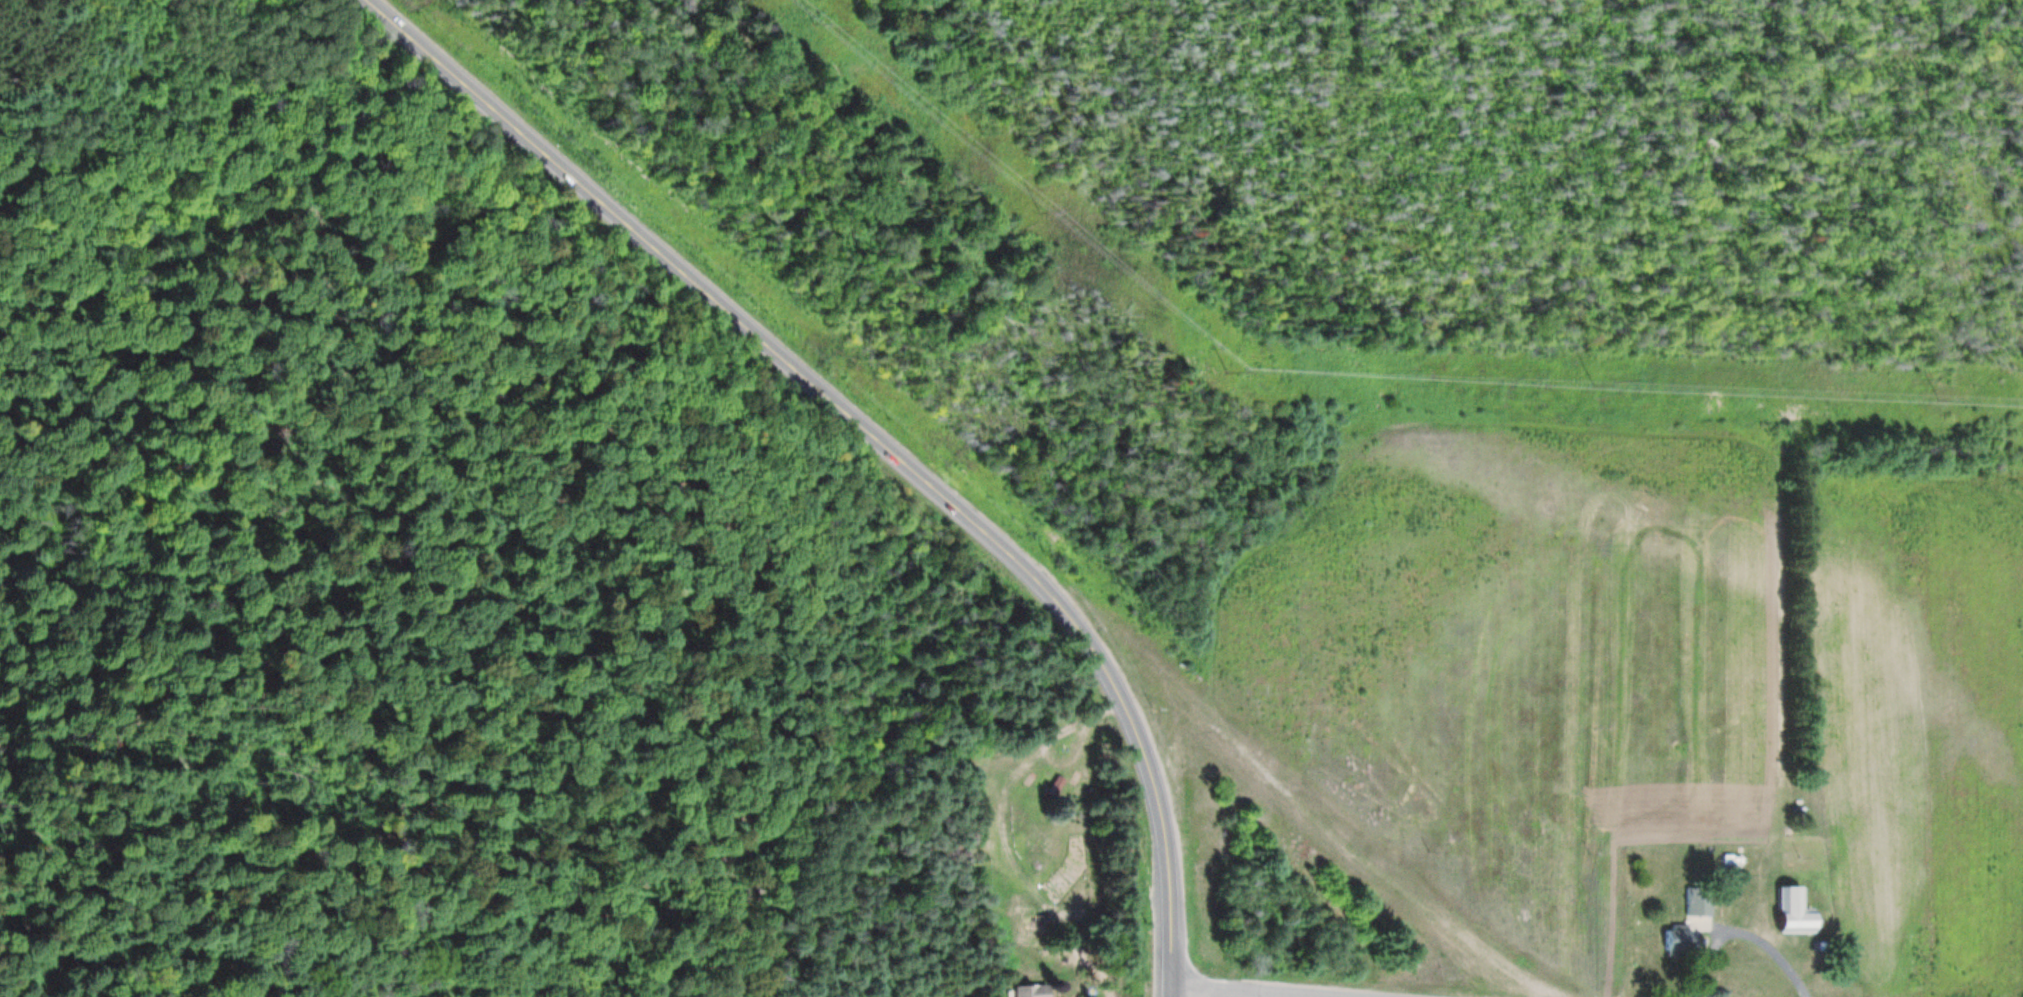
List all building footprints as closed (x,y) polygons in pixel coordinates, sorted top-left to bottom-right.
[(1809,931),(1808,908),(1797,908),(1797,886),(1773,886),(1774,932),(1809,931)] [(1684,915),(1708,915),(1708,893),(1684,893),(1684,915)] [(1683,926),(1656,926),(1656,951),(1683,951),(1683,926)]
